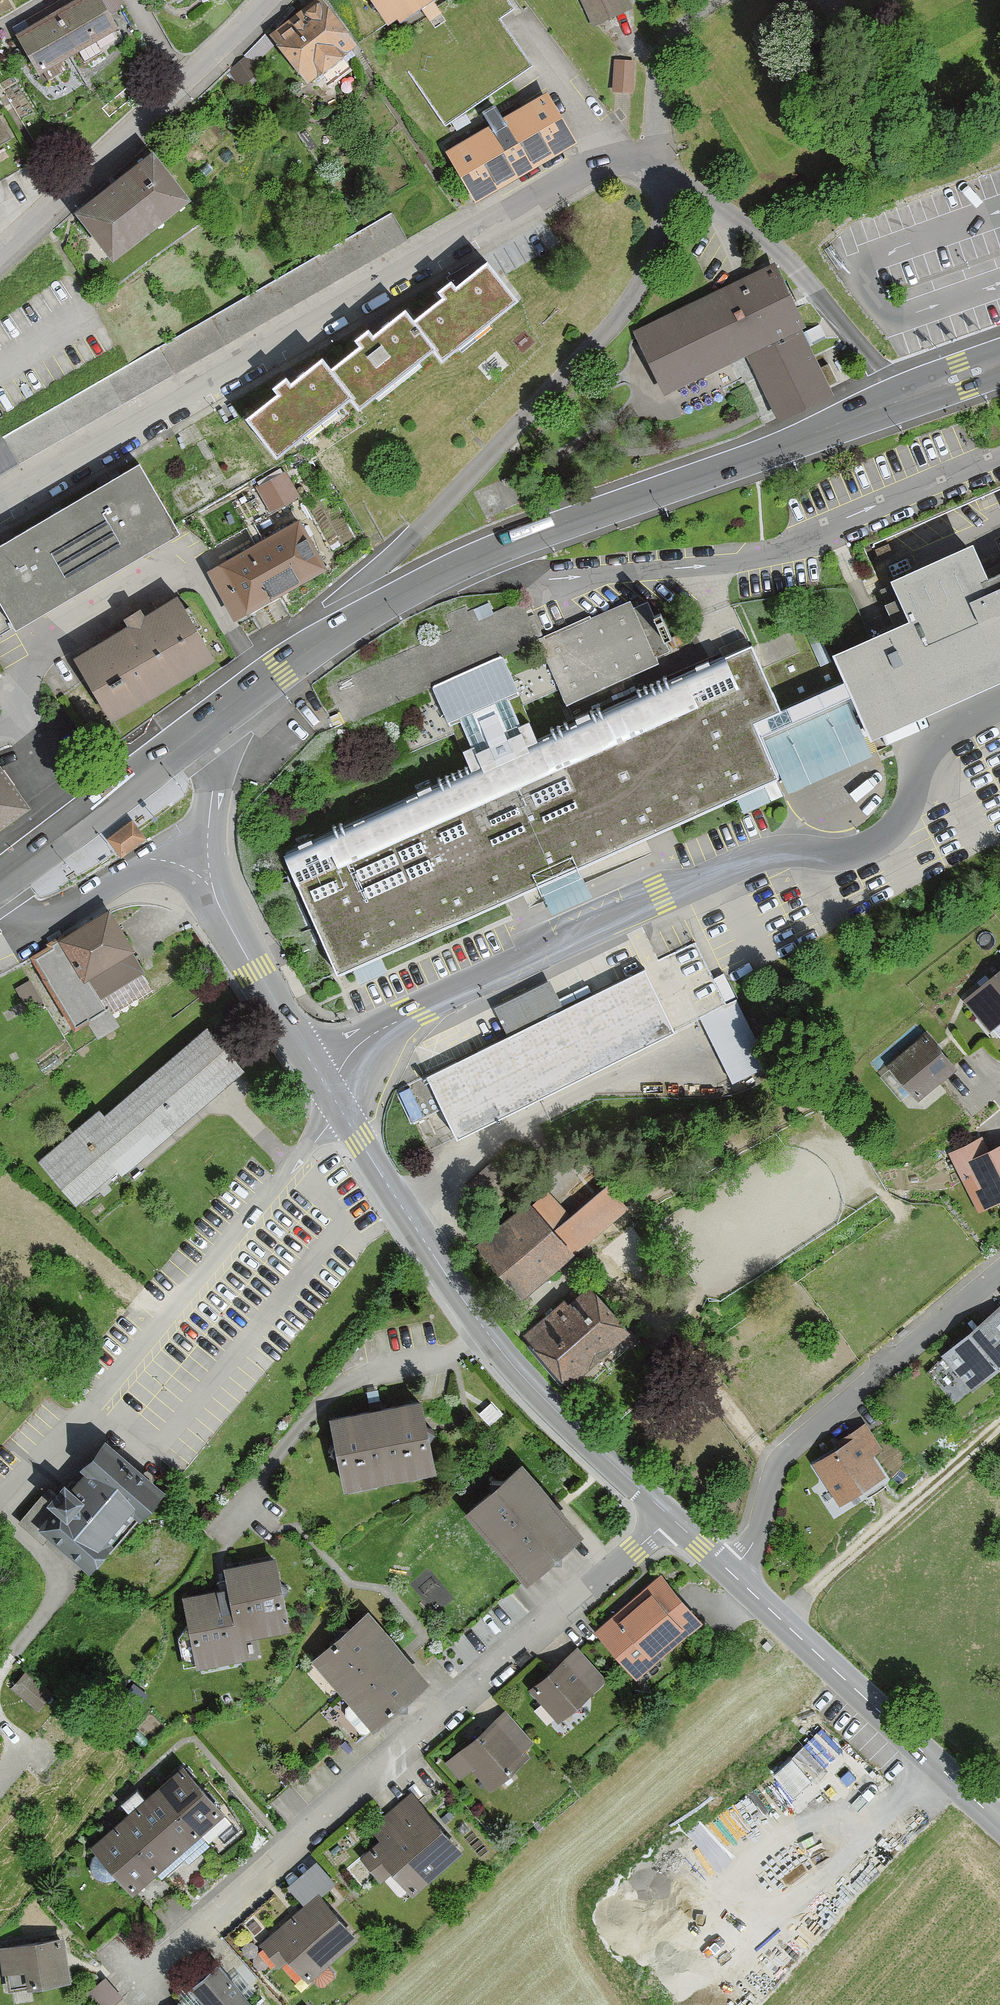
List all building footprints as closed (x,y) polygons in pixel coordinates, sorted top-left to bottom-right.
[(56,8),(85,58),(94,74),(114,63),(104,46),(120,37),(98,0),(92,0),(85,4),(83,0),(69,0),(56,8)] [(108,2),(114,13),(125,7),(120,0),(112,0),(108,2)] [(398,40),(428,20),(424,14),(441,2),(445,7),(455,0),(371,0),(398,40)] [(596,31),(637,11),(632,0),(581,0),(596,31)] [(323,7),(276,43),(314,93),(361,57),(323,7)] [(33,35),(19,43),(53,100),(75,87),(64,70),(85,58),(56,8),(27,25),(33,35)] [(272,47),(266,40),(247,56),(253,63),(272,47)] [(247,62),(233,72),(245,89),(258,79),(247,62)] [(635,63),(616,62),(616,96),(635,96),(635,63)] [(497,135),(454,157),(480,207),(581,154),(554,102),(510,125),(503,113),(489,120),(497,135)] [(17,143),(1,115),(0,115),(0,153),(17,143)] [(150,167),(74,226),(114,278),(190,219),(150,167)] [(459,215),(442,185),(0,440),(0,480),(459,215)] [(518,304),(489,267),(459,292),(454,285),(441,295),(445,300),(414,326),(444,363),(518,304)] [(637,331),(667,400),(756,360),(782,421),(834,395),(779,269),(637,331)] [(435,353),(406,317),(376,341),(371,335),(358,345),(362,350),(331,375),(361,412),(435,353)] [(352,402),(323,366),(293,390),(288,384),(275,394),(279,399),(248,424),(278,461),(352,402)] [(140,458),(62,503),(104,577),(182,532),(140,458)] [(0,539),(0,600),(16,628),(104,577),(62,503),(0,539)] [(211,577),(240,629),(333,578),(304,526),(211,577)] [(326,689),(346,728),(430,687),(470,769),(285,851),(338,974),(556,881),(778,780),(762,741),(850,698),(872,744),(999,683),(999,575),(989,580),(971,544),(890,584),(909,622),(832,658),(843,682),(780,709),(751,644),(538,738),(524,706),(558,690),(567,709),(658,665),(655,658),(670,651),(647,602),(634,608),(631,601),(545,638),(536,642),(555,681),(522,697),(502,657),(544,636),(532,610),(527,599),(493,612),(489,603),(468,613),(465,606),(445,616),(451,628),(326,689)] [(126,623),(73,656),(116,725),(218,662),(175,592),(142,613),(137,605),(120,615),(126,623)] [(23,799),(0,767),(0,816),(23,799)] [(127,819),(105,837),(119,855),(141,837),(127,819)] [(142,967),(107,910),(30,957),(71,1024),(86,1015),(95,1030),(114,1018),(99,993),(142,967)] [(694,946),(396,1092),(412,1123),(442,1108),(456,1136),(723,1005),(694,946)] [(965,998),(989,1028),(999,1019),(999,969),(965,998)] [(241,1066),(204,1024),(131,1088),(168,1130),(241,1066)] [(925,1030),(888,1059),(913,1092),(951,1062),(925,1030)] [(168,1130),(131,1088),(103,1112),(98,1106),(36,1160),(73,1202),(114,1166),(120,1172),(168,1130)] [(976,1155),(979,1162),(970,1166),(986,1201),(999,1195),(999,1144),(976,1155)] [(621,1170),(570,1212),(592,1238),(633,1204),(624,1193),(633,1185),(621,1170)] [(524,1198),(475,1241),(522,1295),(572,1251),(524,1198)] [(521,1332),(569,1383),(619,1336),(637,1355),(647,1346),(587,1282),(569,1299),(563,1292),(521,1332)] [(943,1354),(972,1388),(999,1364),(999,1304),(943,1354)] [(328,1412),(332,1437),(322,1447),(335,1452),(341,1482),(430,1466),(424,1435),(433,1424),(421,1418),(417,1396),(328,1412)] [(51,1533),(86,1564),(157,1482),(102,1433),(80,1458),(87,1465),(72,1482),(61,1472),(19,1520),(43,1541),(51,1533)] [(857,1433),(814,1460),(840,1500),(882,1473),(857,1433)] [(524,1574),(546,1554),(559,1555),(559,1543),(577,1527),(518,1459),(498,1476),(487,1475),(488,1485),(464,1505),(514,1563),(524,1574)] [(514,1563),(464,1505),(382,1575),(444,1647),(509,1592),(497,1577),(514,1563)] [(220,1565),(224,1585),(181,1594),(195,1666),(246,1656),(242,1637),(286,1628),(271,1554),(220,1565)] [(612,1615),(595,1630),(625,1665),(645,1648),(650,1653),(681,1627),(686,1633),(702,1620),(661,1572),(632,1597),(639,1604),(618,1622),(612,1615)] [(370,1723),(392,1704),(405,1705),(405,1693),(424,1677),(365,1609),(345,1627),(334,1625),(334,1636),(311,1656),(345,1695),(370,1723)] [(581,1712),(582,1698),(603,1681),(576,1648),(531,1685),(557,1718),(568,1710),(581,1712)] [(25,1670),(14,1684),(42,1707),(53,1693),(25,1670)] [(351,1740),(370,1723),(345,1695),(326,1711),(351,1740)] [(456,1748),(488,1788),(527,1757),(522,1751),(531,1743),(505,1709),(456,1748)] [(222,1808),(183,1762),(166,1776),(206,1822),(222,1808)] [(166,1776),(151,1789),(190,1835),(206,1822),(166,1776)] [(175,1849),(190,1835),(151,1789),(135,1803),(175,1849)] [(390,1867),(412,1891),(460,1848),(409,1792),(384,1815),(371,1801),(356,1814),(370,1829),(350,1846),(378,1877),(390,1867)] [(135,1803),(118,1818),(157,1863),(175,1849),(135,1803)] [(157,1863),(118,1818),(91,1841),(130,1886),(157,1863)] [(355,1936),(317,1892),(254,1947),(275,1970),(288,1959),(306,1979),(310,1975),(322,1990),(339,1975),(327,1961),(355,1936)] [(0,1944),(0,1980),(1,1989),(69,1979),(62,1934),(0,1944)] [(189,1985),(206,2004),(253,2004),(215,1962),(189,1985)]
